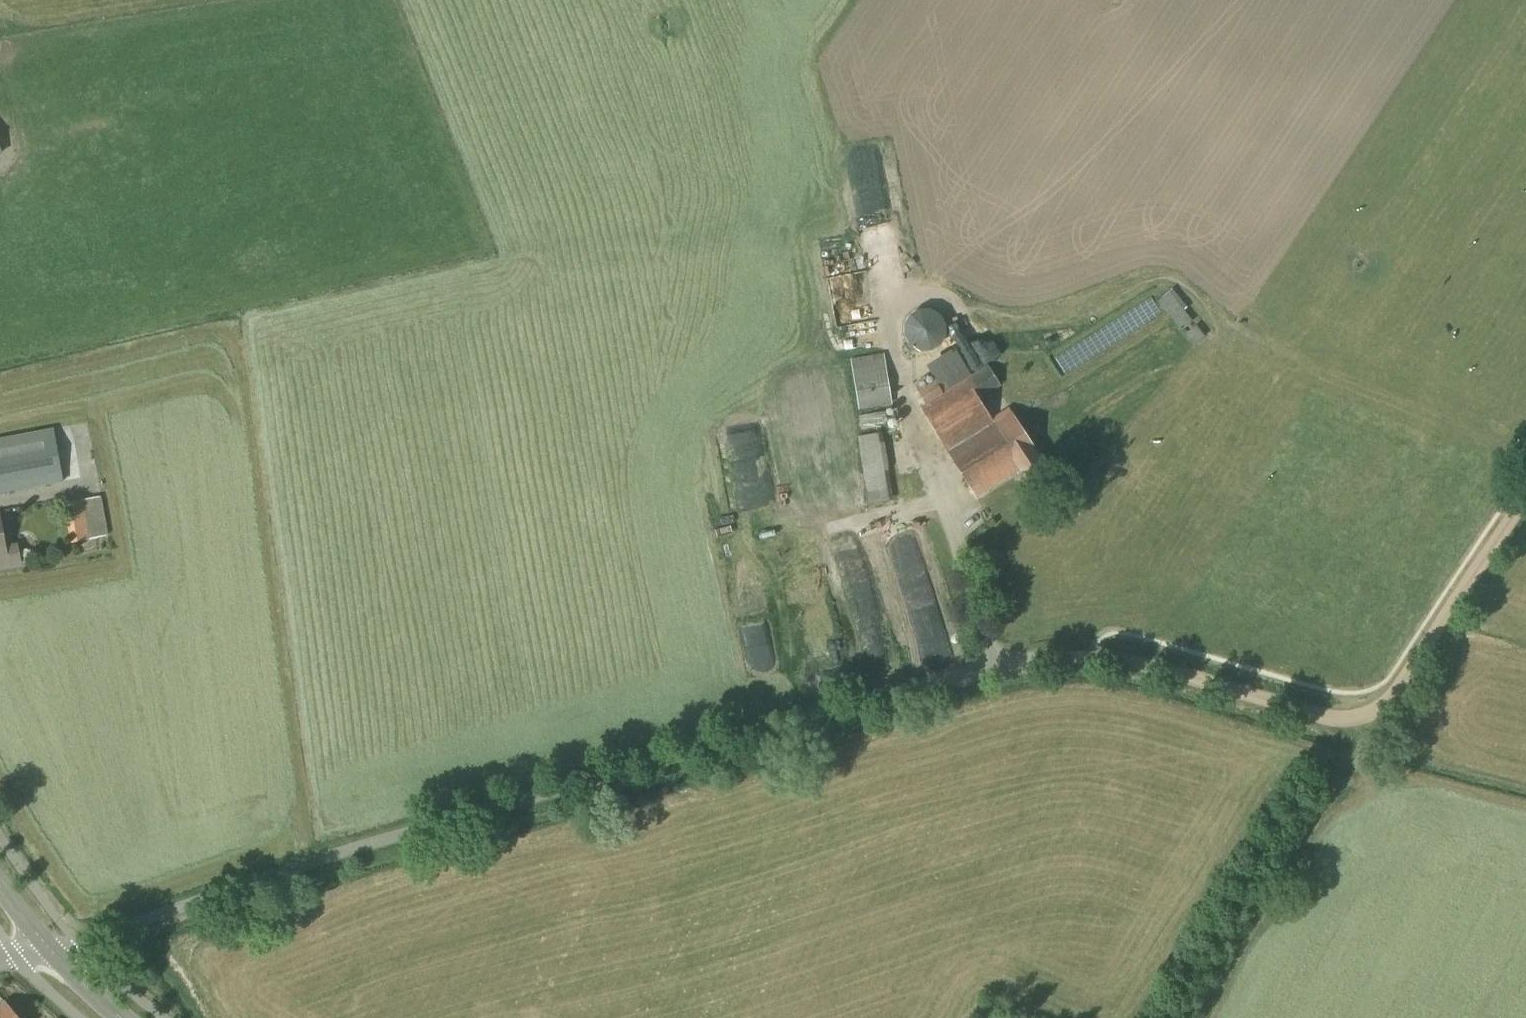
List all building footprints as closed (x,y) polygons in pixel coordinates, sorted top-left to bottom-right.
[(864,328),(862,305),(872,305),(871,280),(839,282),(842,329),(864,328)] [(919,350),(930,350),(935,348),(939,346),(945,335),(945,324),(940,314),(930,308),(918,309),(910,313),(903,324),(903,335),(908,345),(914,348),(919,350)] [(966,342),(932,362),(946,385),(999,353),(983,328),(964,339),(966,342)] [(858,410),(891,405),(883,354),(851,360),(858,410)] [(978,399),(1000,386),(987,365),(942,393),(934,381),(917,392),(925,404),(920,407),(947,452),(976,497),(1018,470),(1023,478),(1044,465),(1026,437),(1008,408),(991,419),(978,399)] [(63,482),(52,428),(0,438),(0,493),(63,482)] [(891,434),(870,435),(874,494),(895,493),(891,434)] [(70,543),(89,539),(107,536),(100,496),(81,500),(62,503),(70,543)] [(0,524),(0,567),(20,564),(17,544),(4,546),(0,524)] [(4,1002),(0,1006),(0,1017),(19,1017),(4,1002)]
